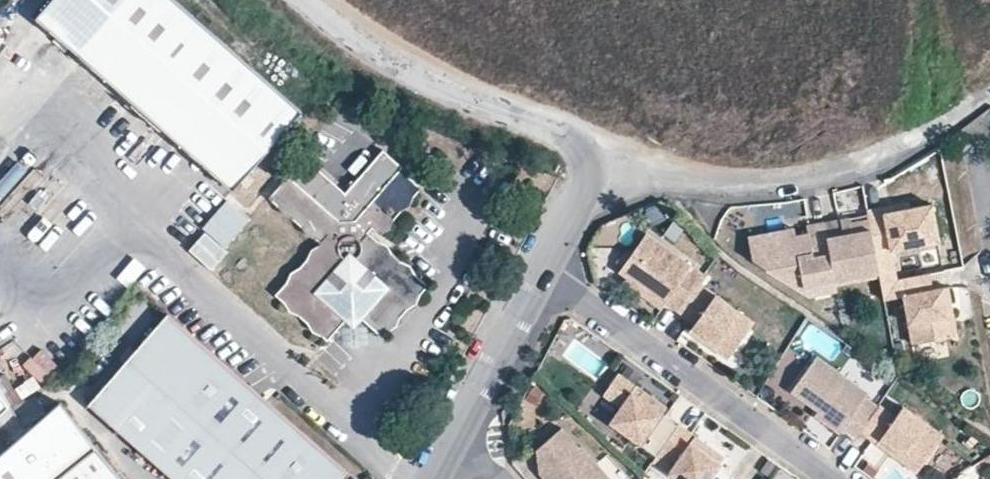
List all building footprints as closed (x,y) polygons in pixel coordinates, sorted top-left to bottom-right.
[(176,0),(47,0),(33,15),(228,187),(299,109),(176,0)] [(325,336),(352,306),(381,331),(427,279),(365,226),(370,220),(379,227),(422,181),(400,161),(353,214),(338,216),(286,171),(266,193),(318,239),(272,289),(325,336)] [(186,252),(210,272),(252,223),(228,203),(186,252)] [(910,209),(885,214),(887,220),(911,215),(910,209)] [(885,214),(869,217),(870,222),(877,261),(893,258),(941,248),(933,211),(911,215),(887,220),(885,214)] [(877,261),(870,222),(852,225),(844,226),(843,222),(825,225),(836,284),(880,275),(877,261)] [(836,284),(825,225),(808,229),(809,236),(797,239),(789,241),(787,233),(750,240),(754,263),(811,300),(839,294),(837,288),(836,284)] [(795,232),(787,233),(789,241),(797,239),(795,232)] [(697,282),(703,274),(644,233),(631,252),(640,258),(627,277),(663,303),(664,301),(677,311),(697,282)] [(640,258),(631,252),(618,270),(627,277),(640,258)] [(883,290),(899,287),(893,258),(877,261),(880,275),(881,279),(883,290)] [(130,288),(145,269),(134,261),(119,280),(130,288)] [(880,275),(836,284),(837,288),(881,279),(880,275)] [(663,303),(627,277),(623,281),(660,308),(663,303)] [(932,280),(899,287),(883,290),(887,307),(906,303),(916,351),(954,343),(944,294),(935,296),(932,280)] [(753,321),(697,282),(677,311),(693,322),(691,326),(730,353),(753,321)] [(954,343),(960,342),(950,293),(944,294),(954,343)] [(347,468),(166,311),(88,402),(177,478),(337,478),(347,468)] [(730,353),(691,326),(688,331),(726,358),(730,353)] [(349,327),(316,358),(332,376),(366,346),(349,327)] [(841,426),(855,436),(859,431),(876,406),(863,397),(866,392),(814,356),(790,390),(817,409),(841,426)] [(655,455),(677,424),(660,413),(644,401),(649,395),(618,374),(602,396),(618,408),(608,422),(655,455)] [(9,406),(0,392),(0,415),(9,406)] [(665,406),(649,395),(644,401),(660,413),(665,406)] [(58,402),(0,456),(0,478),(120,478),(58,402)] [(878,404),(876,406),(859,431),(875,442),(878,437),(919,466),(941,434),(901,406),(894,416),(878,404)] [(817,409),(813,414),(838,431),(841,426),(817,409)] [(677,424),(655,455),(651,461),(677,478),(708,478),(723,456),(709,446),(705,453),(689,442),(693,435),(677,424)] [(579,445),(577,447),(560,427),(536,448),(539,472),(544,478),(609,478),(579,445)] [(709,446),(693,435),(689,442),(705,453),(709,446)] [(878,437),(875,442),(915,470),(919,466),(878,437)] [(929,467),(945,475),(955,456),(938,448),(929,467)]
